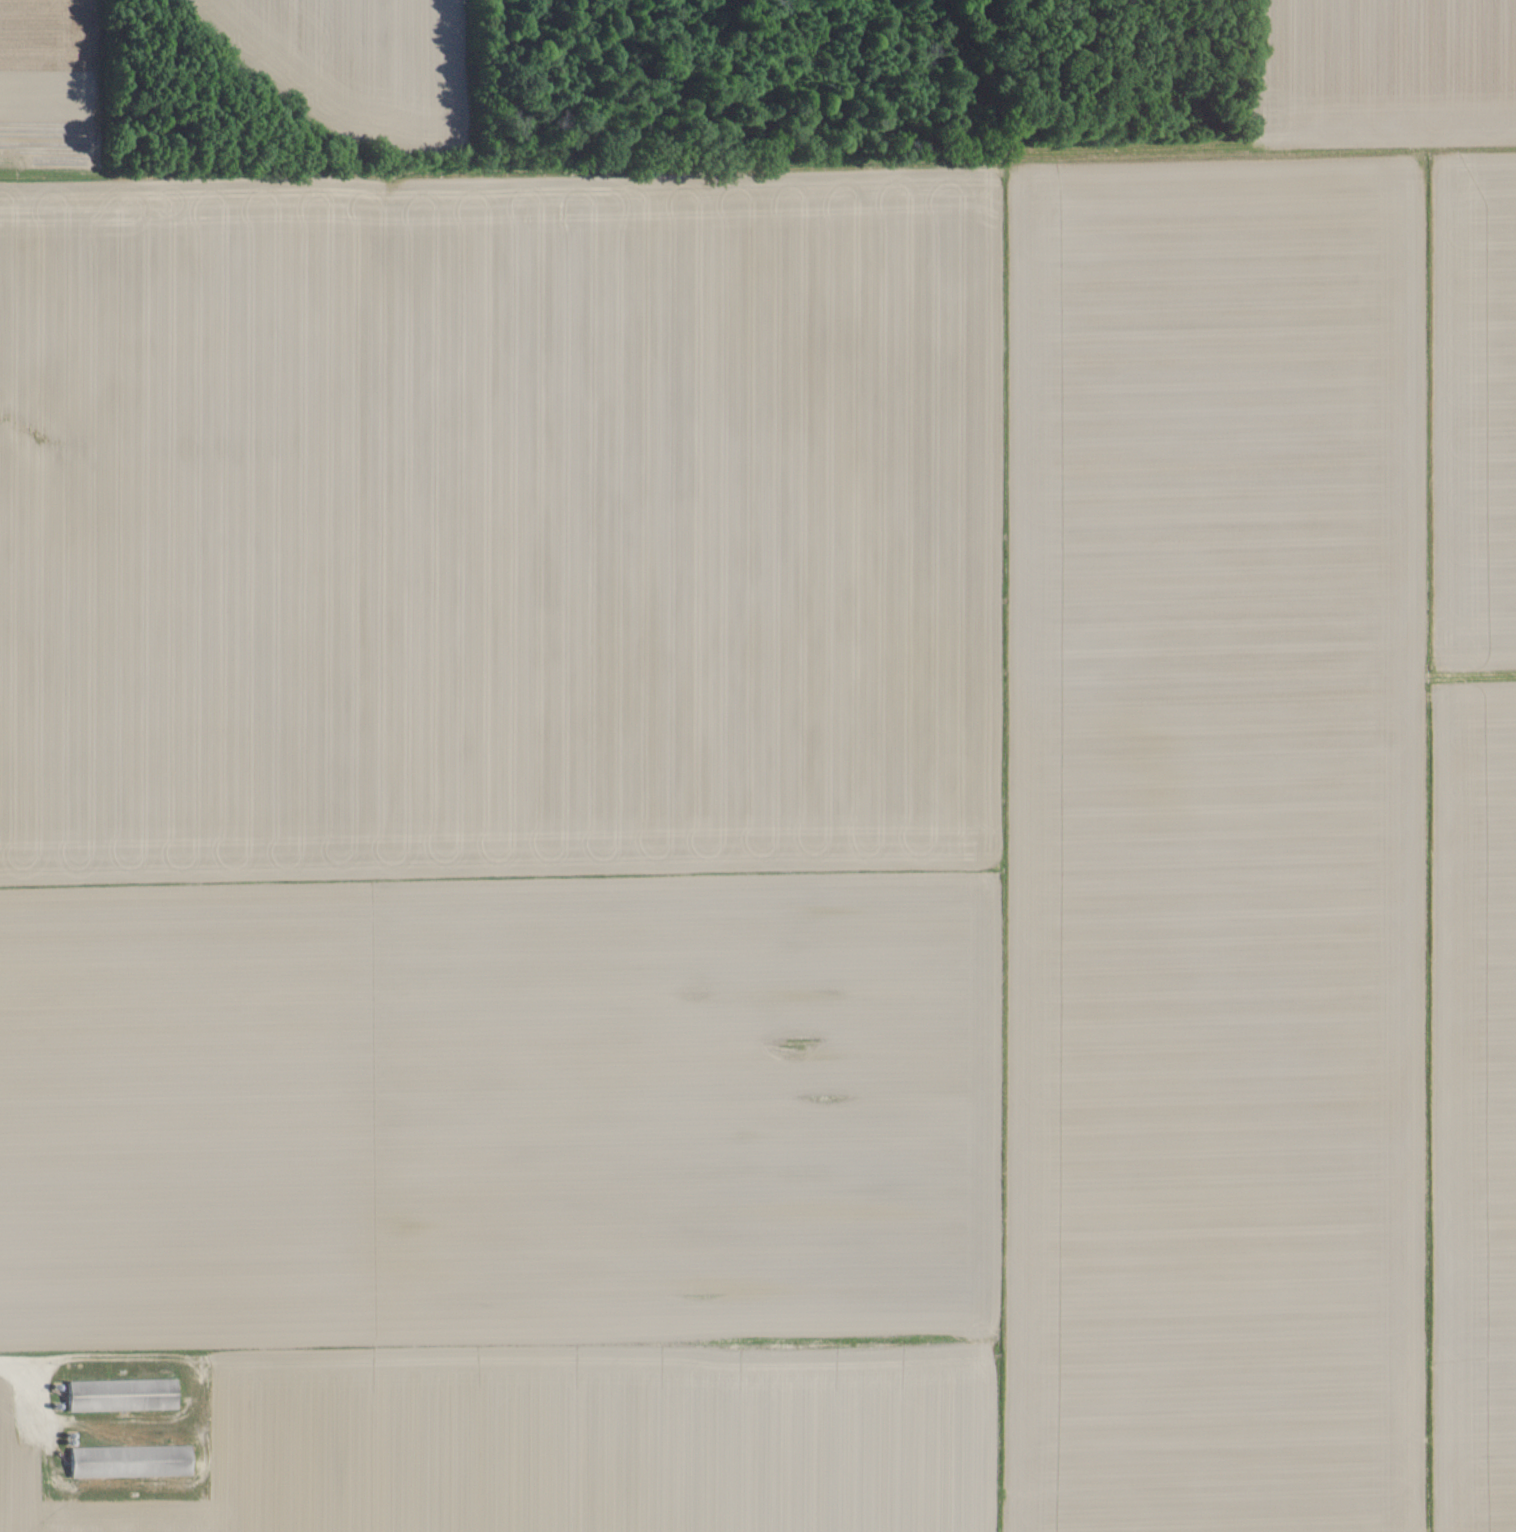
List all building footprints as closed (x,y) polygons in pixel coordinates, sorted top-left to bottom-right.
[(65,1480),(176,1478),(175,1464),(183,1464),(183,1447),(64,1449),(65,1480)]
